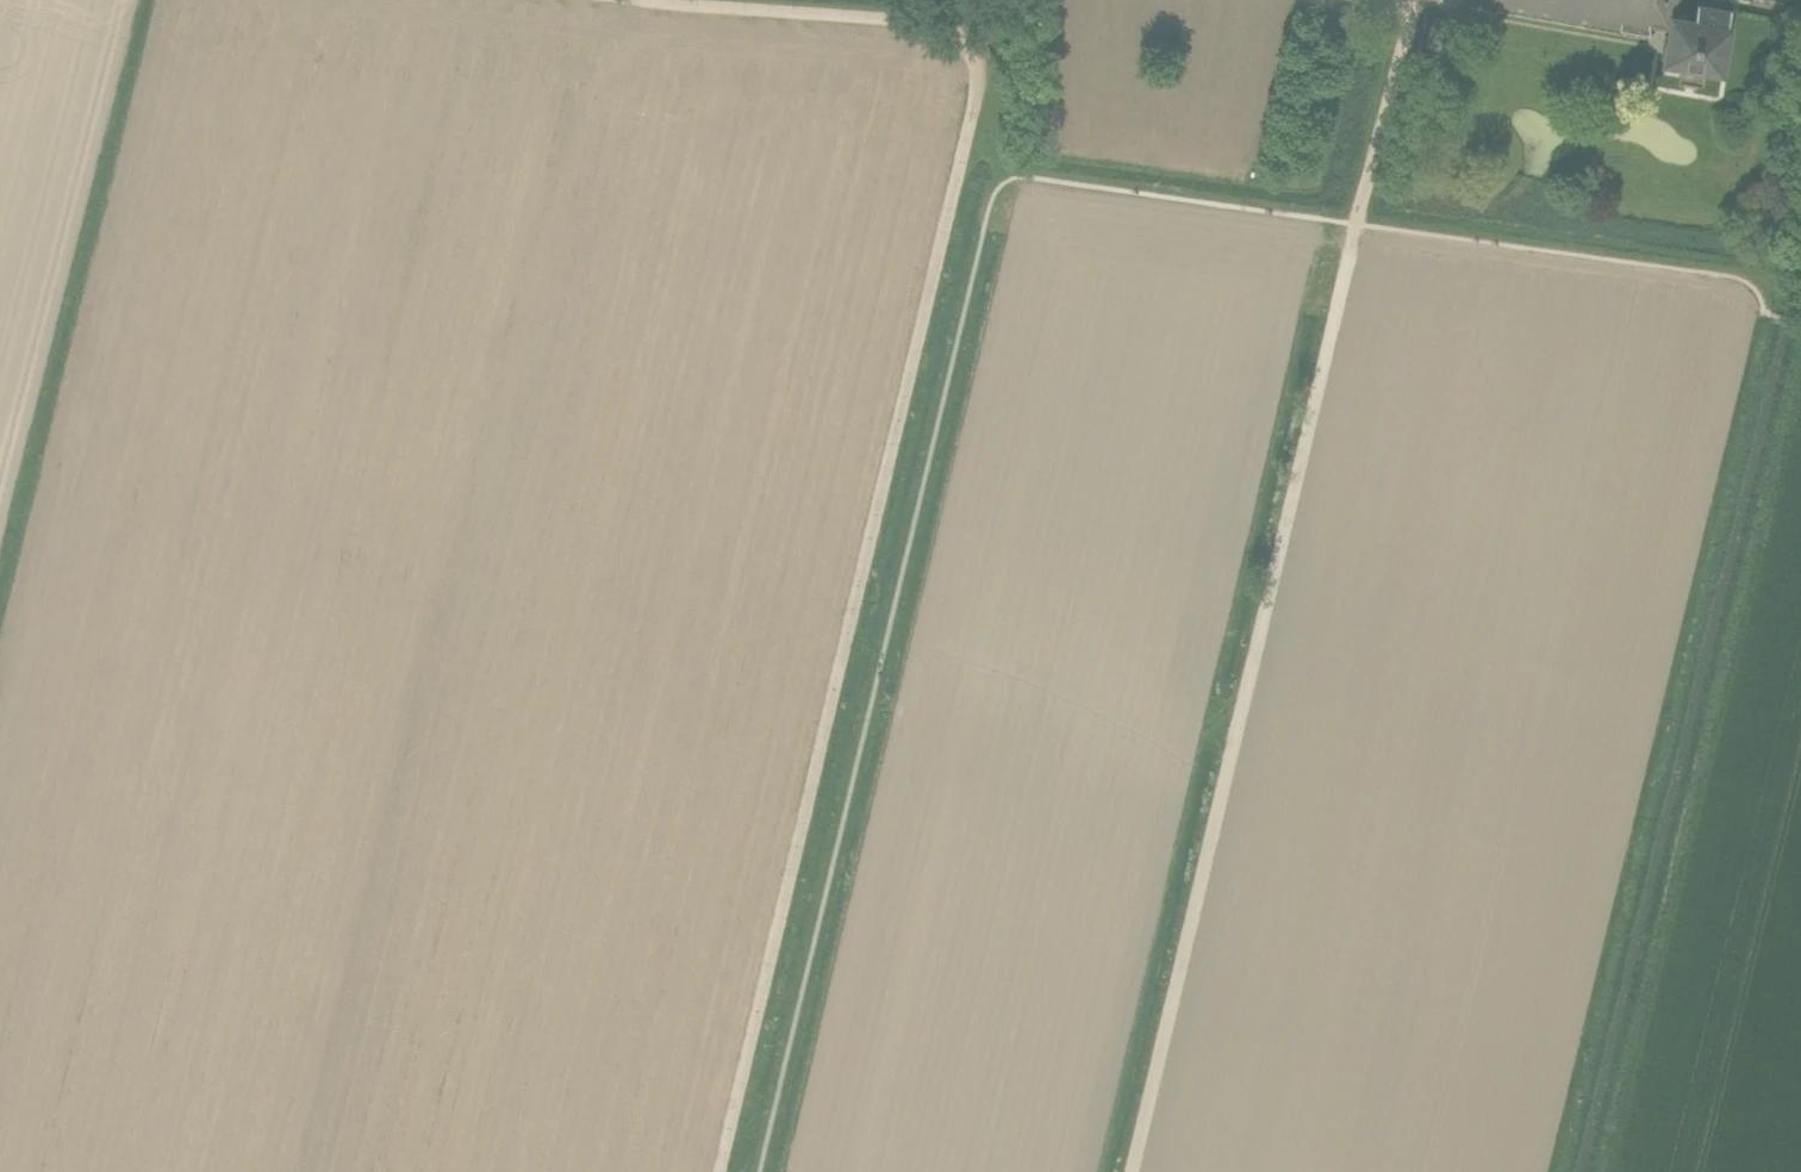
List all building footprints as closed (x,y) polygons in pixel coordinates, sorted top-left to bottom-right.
[(1687,18),(1688,12),(1677,11),(1679,0),(1466,0),(1648,33),(1649,24),(1672,28),(1666,60),(1680,62),(1677,79),(1702,83),(1705,66),(1721,69),(1732,7),(1697,0),(1693,20),(1687,18)]
